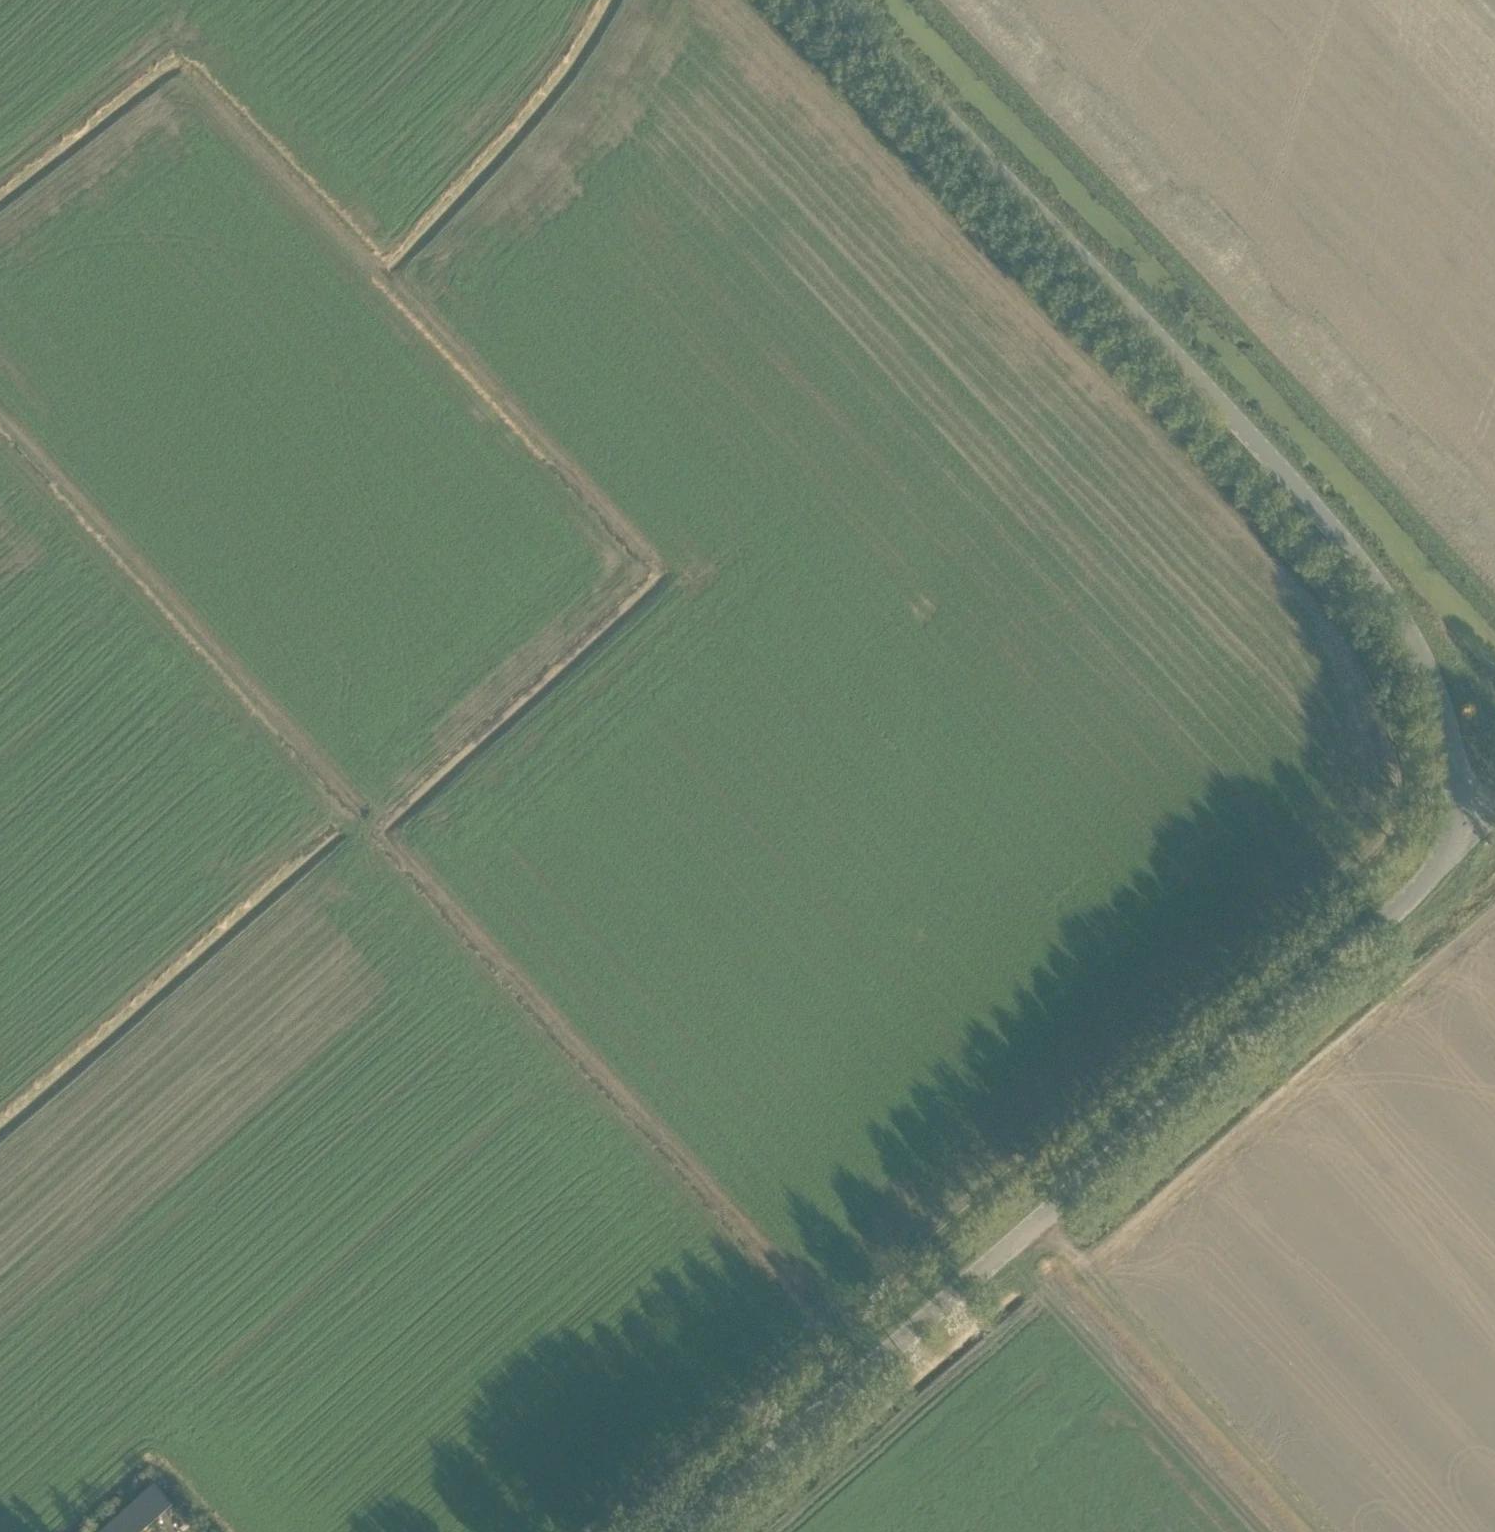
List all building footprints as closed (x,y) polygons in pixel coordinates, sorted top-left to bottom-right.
[(151,1522),(169,1506),(154,1489),(104,1531),(140,1531),(151,1522)]
